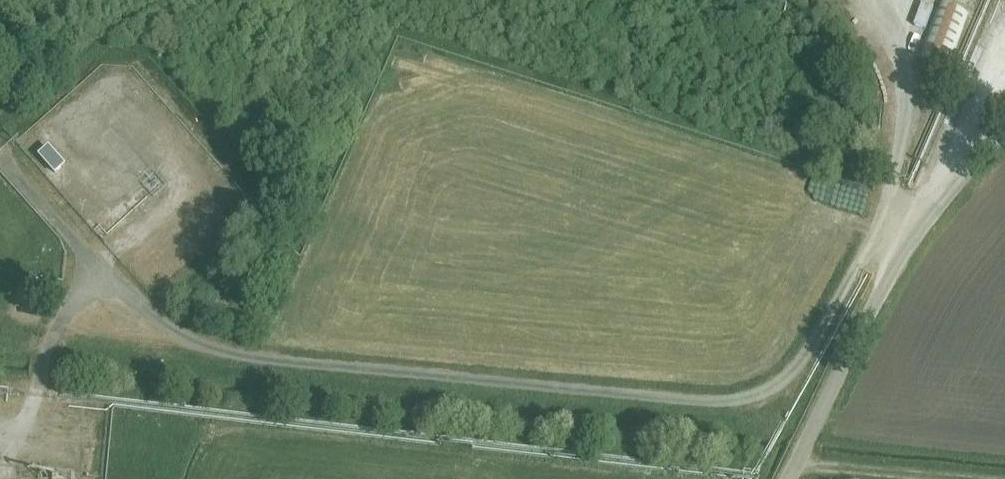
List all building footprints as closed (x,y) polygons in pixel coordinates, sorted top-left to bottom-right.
[(967,0),(937,0),(921,46),(947,55),(967,0)] [(39,159),(55,177),(63,169),(47,151),(39,159)]
